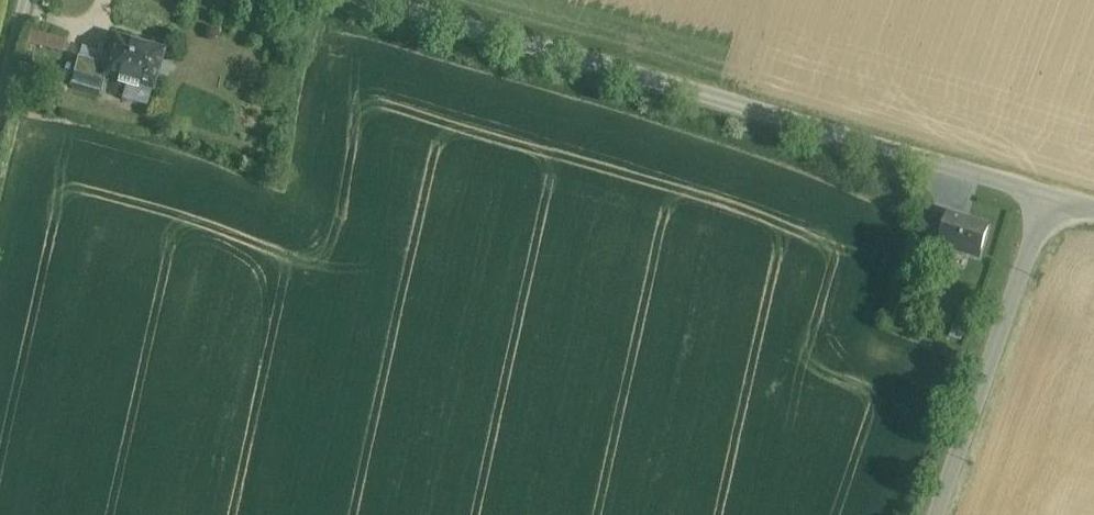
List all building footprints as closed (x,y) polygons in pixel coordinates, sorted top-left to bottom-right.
[(62,54),(65,41),(33,33),(29,46),(62,54)] [(163,52),(116,38),(111,55),(108,66),(104,76),(106,77),(124,82),(151,90),(152,90),(163,52)] [(82,47),(79,57),(108,66),(111,55),(82,47)] [(108,66),(79,57),(72,83),(101,92),(106,77),(104,76),(108,66)] [(151,90),(124,82),(119,101),(145,108),(151,90)] [(936,215),(928,240),(941,244),(948,218),(936,215)] [(989,226),(950,215),(941,244),(940,248),(979,259),(989,226)]
